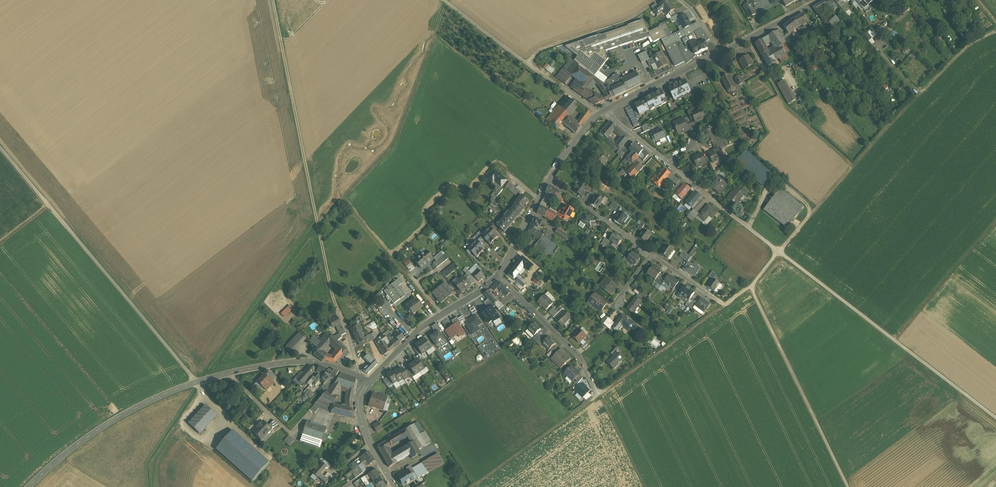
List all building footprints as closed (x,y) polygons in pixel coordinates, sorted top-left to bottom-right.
[(667,0),(666,0),(663,2),(660,5),(658,6),(653,10),(657,15),(664,10),(668,15),(669,14),(675,10),(667,0)] [(749,5),(744,8),(750,17),(755,14),(751,6),(759,2),(758,0),(746,0),(749,5)] [(831,0),(827,0),(823,3),(826,7),(832,14),(838,8),(831,0)] [(856,0),(856,1),(864,10),(868,7),(869,7),(868,5),(864,0),(856,0)] [(842,2),(837,5),(844,13),(845,14),(849,10),(842,2)] [(823,3),(813,8),(816,13),(819,11),(826,7),(823,3)] [(675,10),(669,14),(671,19),(678,16),(675,10)] [(845,14),(844,13),(841,15),(847,21),(850,20),(845,14)] [(807,21),(803,14),(793,19),(798,26),(800,25),(801,24),(807,21)] [(827,21),(824,23),(827,28),(837,18),(833,14),(827,21)] [(679,18),(677,19),(678,20),(681,26),(678,28),(680,32),(691,26),(686,15),(679,18)] [(678,16),(671,19),(670,19),(672,24),(678,20),(677,19),(679,18),(678,16)] [(837,18),(827,28),(835,30),(842,23),(837,18)] [(793,19),(783,27),(789,34),(798,26),(793,19)] [(629,27),(601,36),(601,35),(583,41),(587,53),(585,56),(590,60),(595,53),(606,62),(608,59),(606,51),(634,42),(634,43),(651,37),(654,43),(661,39),(661,40),(662,39),(663,41),(667,39),(663,31),(667,28),(666,25),(649,33),(643,21),(628,26),(629,27)] [(710,40),(698,23),(695,24),(699,31),(695,33),(700,44),(704,42),(705,43),(710,40)] [(663,41),(662,41),(666,48),(682,40),(695,33),(699,31),(695,24),(691,26),(680,32),(672,36),(668,28),(667,28),(663,31),(667,39),(663,41)] [(881,26),(876,30),(880,35),(883,33),(884,35),(888,31),(885,27),(883,28),(881,26)] [(812,29),(808,31),(805,33),(808,38),(815,35),(812,29)] [(872,29),(864,36),(868,41),(876,35),(872,29)] [(772,40),(777,49),(789,42),(780,30),(770,36),(772,40)] [(695,33),(682,40),(686,48),(689,47),(690,45),(690,44),(695,41),(696,43),(698,43),(699,45),(700,44),(695,33)] [(802,38),(799,40),(803,45),(809,40),(805,35),(802,38)] [(934,41),(940,49),(944,46),(939,37),(934,41)] [(765,38),(755,44),(762,56),(765,54),(766,56),(769,54),(764,46),(765,46),(764,44),(768,42),(765,38)] [(682,40),(666,48),(675,67),(686,61),(681,51),(686,48),(682,40)] [(799,40),(792,46),(796,50),(803,45),(799,40)] [(574,62),(583,69),(590,60),(585,56),(587,53),(583,41),(566,47),(578,57),(574,62)] [(698,43),(696,43),(695,41),(690,44),(690,45),(695,55),(708,49),(705,43),(704,42),(700,44),(699,45),(698,43)] [(689,47),(686,48),(681,51),(686,61),(687,63),(692,60),(691,58),(693,57),(693,58),(695,56),(695,55),(690,45),(689,47)] [(769,54),(766,56),(769,62),(774,59),(772,57),(780,53),(777,49),(775,50),(769,54)] [(606,62),(595,53),(590,60),(583,69),(587,72),(595,77),(597,74),(606,62)] [(645,53),(638,56),(641,63),(649,59),(645,53)] [(662,53),(653,58),(656,63),(659,69),(667,64),(662,53)] [(749,55),(739,61),(744,70),(754,65),(753,65),(749,56),(749,55)] [(653,58),(647,61),(650,66),(656,63),(653,58)] [(570,59),(562,69),(566,72),(574,62),(570,59)] [(574,62),(566,72),(572,76),(577,80),(580,82),(587,72),(583,69),(574,62)] [(555,70),(546,63),(543,68),(551,74),(555,70)] [(566,72),(562,69),(555,78),(566,85),(572,76),(566,72)] [(595,77),(587,72),(580,82),(583,85),(588,88),(593,82),(596,78),(595,77)] [(621,80),(617,74),(607,81),(608,84),(604,86),(609,94),(612,98),(615,97),(642,83),(641,81),(637,73),(621,80)] [(731,80),(729,76),(726,77),(726,75),(723,77),(724,78),(722,79),(724,83),(723,84),(724,84),(726,88),(725,88),(726,88),(728,92),(728,93),(729,92),(731,93),(732,96),(733,95),(735,94),(736,94),(734,91),(735,89),(736,89),(736,88),(735,88),(733,84),(734,84),(733,84),(731,80),(732,80),(731,79),(731,80)] [(596,78),(593,82),(596,85),(598,86),(605,96),(609,94),(604,86),(601,82),(596,79),(596,78)] [(577,80),(574,83),(575,84),(571,88),(577,92),(583,85),(580,82),(577,80)] [(796,101),(785,80),(777,85),(788,105),(796,101)] [(685,81),(678,84),(678,83),(675,85),(669,89),(674,100),(690,92),(685,81)] [(588,88),(583,85),(577,92),(589,101),(595,94),(587,89),(588,88)] [(661,91),(645,100),(650,110),(650,111),(667,103),(661,91)] [(605,96),(601,98),(595,94),(589,101),(596,106),(612,98),(609,94),(605,96)] [(578,105),(571,100),(563,110),(569,115),(575,108),(579,105),(579,104),(578,105)] [(645,100),(635,105),(638,111),(640,115),(650,110),(645,100)] [(588,110),(579,104),(579,105),(575,108),(584,115),(588,110)] [(563,110),(559,106),(546,120),(557,130),(563,123),(562,123),(568,116),(569,115),(563,110)] [(637,119),(630,107),(625,109),(634,127),(639,124),(637,119)] [(584,115),(577,123),(578,124),(581,126),(592,113),(588,110),(584,115)] [(692,114),(691,114),(693,117),(696,123),(702,120),(705,119),(701,110),(692,114)] [(577,123),(568,116),(562,123),(563,123),(576,134),(581,126),(578,124),(577,123)] [(684,119),(673,124),(675,129),(676,128),(679,135),(689,130),(687,125),(684,119)] [(616,126),(610,121),(600,132),(607,137),(607,136),(613,130),(616,126)] [(713,125),(701,130),(708,144),(712,142),(716,140),(715,140),(712,132),(716,130),(713,125)] [(630,138),(616,126),(613,130),(622,137),(627,141),(630,138)] [(661,129),(652,133),(656,142),(660,140),(661,143),(666,141),(665,138),(661,129)] [(607,136),(607,137),(606,138),(616,146),(617,144),(607,136)] [(627,141),(622,137),(617,144),(616,146),(621,150),(627,141)] [(606,138),(605,140),(617,151),(617,150),(619,151),(621,150),(616,146),(606,138)] [(716,140),(712,142),(713,146),(722,142),(720,138),(715,140),(716,140)] [(722,142),(713,146),(716,151),(719,149),(725,147),(722,142)] [(637,146),(632,152),(638,157),(641,154),(643,151),(637,146)] [(617,154),(619,156),(625,149),(623,147),(621,150),(619,151),(617,154)] [(619,156),(618,157),(620,159),(628,151),(625,149),(619,156)] [(716,151),(709,154),(713,164),(718,161),(717,159),(722,157),(719,149),(716,151)] [(638,157),(632,152),(626,159),(630,162),(632,164),(635,160),(638,157)] [(771,173),(747,152),(737,163),(761,184),(771,173)] [(701,154),(693,158),(695,163),(696,163),(699,167),(706,164),(704,159),(703,159),(701,154)] [(643,168),(635,160),(632,164),(633,165),(635,163),(641,169),(639,171),(632,166),(626,173),(627,174),(633,179),(643,168)] [(641,169),(635,163),(633,165),(632,166),(639,171),(641,169)] [(657,178),(653,182),(659,187),(667,177),(671,180),(674,177),(664,169),(657,178)] [(507,180),(495,170),(487,179),(493,184),(496,181),(502,186),(507,180)] [(718,179),(711,188),(719,194),(728,183),(720,177),(718,179)] [(680,181),(677,185),(672,191),(674,193),(676,191),(679,187),(682,183),(680,181)] [(521,192),(509,182),(505,187),(517,197),(521,192)] [(578,186),(577,186),(575,189),(576,189),(574,192),(582,197),(587,191),(587,190),(586,188),(579,184),(578,186)] [(592,194),(595,190),(588,185),(586,188),(587,190),(587,191),(592,194)] [(678,193),(677,195),(682,199),(690,190),(685,185),(678,193)] [(553,189),(549,186),(546,193),(555,199),(558,192),(556,190),(557,189),(554,188),(553,189)] [(736,188),(727,200),(742,212),(745,208),(738,202),(743,194),(740,192),(736,188)] [(780,189),(764,210),(788,229),(804,208),(780,189)] [(566,197),(558,192),(555,199),(562,204),(566,197)] [(686,203),(692,208),(701,198),(695,193),(692,197),(686,203)] [(517,204),(497,227),(503,231),(505,233),(525,210),(523,208),(529,201),(522,195),(516,203),(517,204)] [(686,203),(692,197),(690,195),(684,202),(686,203)] [(603,200),(597,196),(595,199),(594,198),(590,204),(597,209),(599,206),(600,206),(602,204),(601,203),(603,200)] [(574,210),(563,204),(560,209),(561,210),(561,209),(564,211),(560,218),(565,221),(569,218),(574,210)] [(708,205),(698,217),(704,222),(711,214),(714,217),(717,213),(708,205)] [(548,211),(541,207),(537,214),(545,218),(548,211)] [(699,214),(694,210),(690,215),(695,219),(699,214)] [(557,216),(548,211),(545,218),(553,222),(557,216)] [(619,215),(617,214),(613,220),(620,225),(623,222),(624,223),(628,217),(621,212),(619,215)] [(596,222),(586,215),(581,221),(586,224),(591,228),(596,222)] [(543,222),(535,218),(531,225),(537,228),(538,229),(539,226),(541,227),(541,226),(543,222)] [(537,228),(531,225),(528,231),(532,234),(537,228)] [(493,231),(489,227),(487,229),(488,230),(486,232),(494,241),(498,236),(493,231)] [(545,234),(538,229),(537,228),(532,234),(540,240),(545,234)] [(560,240),(547,230),(545,234),(540,240),(539,242),(555,254),(559,247),(556,245),(560,240)] [(566,235),(557,230),(556,232),(567,240),(569,237),(566,235)] [(645,230),(639,238),(645,243),(651,234),(645,230)] [(494,241),(486,232),(484,235),(482,233),(480,235),(484,240),(490,245),(494,241)] [(616,236),(614,234),(609,240),(618,246),(623,239),(617,235),(616,236)] [(480,244),(476,240),(474,242),(475,243),(473,245),(481,254),(485,249),(480,244)] [(555,254),(539,242),(536,245),(541,249),(552,257),(555,254)] [(481,254),(473,245),(470,248),(469,246),(467,248),(471,253),(477,258),(481,254)] [(665,249),(664,248),(660,253),(661,254),(661,255),(664,257),(665,256),(667,258),(669,255),(670,256),(671,254),(670,253),(673,250),(667,246),(665,249)] [(673,250),(670,253),(671,254),(670,256),(669,255),(667,258),(670,260),(675,252),(673,250)] [(432,259),(426,251),(420,256),(427,264),(432,259)] [(689,255),(683,252),(680,257),(685,260),(689,255)] [(441,253),(434,258),(436,261),(437,260),(440,258),(442,256),(443,255),(441,253)] [(627,254),(621,262),(623,264),(627,259),(629,256),(627,254)] [(634,256),(631,254),(629,256),(627,259),(635,265),(640,259),(635,255),(634,256)] [(427,264),(420,256),(414,261),(421,269),(427,264)] [(522,257),(509,275),(514,279),(515,277),(519,273),(522,268),(523,268),(524,269),(525,268),(529,272),(534,266),(522,257)] [(692,265),(688,263),(683,270),(688,273),(689,271),(692,272),(691,274),(695,277),(700,268),(697,266),(698,264),(695,262),(692,265)] [(410,263),(406,267),(410,272),(414,268),(410,263)] [(657,269),(653,267),(647,274),(655,280),(656,280),(658,277),(661,272),(660,273),(656,270),(657,269)] [(473,275),(472,276),(477,280),(479,282),(485,276),(480,272),(478,270),(473,275)] [(473,275),(468,271),(466,274),(467,275),(474,282),(477,280),(472,276),(473,275)] [(474,282),(467,275),(464,277),(470,285),(471,284),(473,284),(475,283),(474,282)] [(679,282),(669,275),(665,281),(664,282),(664,283),(661,286),(664,289),(667,285),(669,287),(670,288),(670,287),(673,289),(679,282)] [(464,277),(463,277),(462,278),(461,279),(459,281),(466,289),(467,290),(468,290),(469,289),(469,288),(471,286),(470,285),(464,277)] [(525,285),(515,277),(514,279),(524,287),(525,285)] [(399,279),(390,286),(400,299),(400,300),(405,296),(397,287),(402,283),(399,279)] [(613,283),(607,279),(601,288),(611,296),(617,289),(612,285),(613,283)] [(661,279),(657,285),(655,288),(658,290),(661,286),(664,283),(664,282),(665,281),(661,279)] [(720,284),(713,279),(709,283),(710,284),(708,287),(714,292),(717,289),(719,290),(722,286),(720,284)] [(459,281),(458,280),(457,280),(456,281),(456,282),(454,284),(458,289),(461,293),(463,293),(464,292),(464,291),(466,289),(459,281)] [(498,281),(492,288),(495,291),(498,287),(499,286),(501,284),(498,281)] [(454,293),(446,283),(441,287),(449,296),(454,293)] [(509,292),(501,284),(499,286),(506,294),(509,292)] [(400,299),(390,286),(387,288),(388,289),(384,292),(391,301),(394,304),(400,299)] [(506,294),(499,286),(498,287),(506,296),(510,293),(509,292),(506,294)] [(694,293),(684,286),(679,293),(689,300),(690,299),(694,293)] [(449,296),(441,287),(437,290),(445,300),(449,296)] [(445,300),(437,290),(432,294),(440,304),(445,300)] [(495,297),(488,291),(484,294),(491,301),(495,297)] [(555,299),(548,292),(545,295),(553,303),(555,301),(555,299)] [(602,299),(595,293),(588,302),(592,305),(601,312),(607,305),(601,301),(602,299)] [(545,295),(538,303),(546,310),(553,303),(545,295)] [(636,297),(627,309),(633,314),(642,302),(641,301),(636,297)] [(711,304),(700,297),(699,298),(698,298),(696,301),(696,302),(697,302),(694,306),(704,313),(711,304)] [(417,299),(406,307),(412,315),(423,307),(417,299)] [(488,299),(484,303),(489,309),(492,307),(493,308),(495,307),(488,299)] [(696,301),(693,299),(693,300),(690,305),(688,307),(691,309),(696,302),(696,301)] [(503,306),(498,301),(494,304),(499,310),(503,306)] [(289,305),(280,313),(284,317),(293,309),(289,305)] [(489,309),(483,314),(489,324),(493,321),(494,323),(500,319),(493,308),(492,307),(489,309)] [(564,311),(559,316),(560,317),(556,320),(562,326),(571,318),(564,311)] [(466,322),(464,323),(465,325),(472,335),(477,332),(475,329),(482,324),(476,315),(466,322)] [(615,325),(612,328),(614,329),(614,330),(615,330),(617,331),(622,325),(627,329),(628,327),(631,329),(635,324),(622,315),(615,325)] [(466,322),(462,316),(458,319),(462,325),(463,327),(465,325),(464,323),(466,322)] [(332,320),(330,320),(330,321),(332,324),(334,327),(335,326),(337,325),(340,323),(340,324),(340,323),(337,317),(336,317),(332,320)] [(457,318),(452,321),(454,325),(457,323),(459,327),(462,325),(458,319),(457,318)] [(612,323),(607,319),(603,324),(610,330),(612,327),(612,328),(615,325),(614,324),(614,323),(614,322),(613,322),(612,323)] [(368,326),(372,330),(376,324),(372,321),(368,326)] [(340,324),(340,323),(337,325),(340,332),(341,334),(342,335),(345,333),(340,324)] [(459,327),(457,323),(454,325),(453,326),(458,334),(458,335),(459,337),(464,334),(459,327)] [(541,330),(534,323),(528,329),(534,336),(541,330)] [(436,324),(431,327),(435,332),(436,332),(437,333),(438,332),(439,332),(439,333),(441,331),(436,324)] [(359,326),(351,330),(356,342),(358,341),(359,341),(360,340),(361,343),(365,342),(364,338),(359,326)] [(453,326),(445,331),(451,339),(458,335),(458,334),(453,326)] [(586,337),(579,329),(572,336),(579,344),(586,337)] [(307,338),(300,331),(284,348),(291,355),(307,338)] [(437,333),(430,337),(437,346),(440,344),(442,348),(447,344),(439,333),(439,332),(438,332),(437,333)] [(404,339),(400,334),(398,333),(395,335),(394,337),(395,338),(399,343),(404,339)] [(326,334),(319,342),(315,346),(318,350),(330,337),(327,334),(326,334)] [(371,334),(366,336),(367,337),(369,343),(374,340),(374,339),(372,336),(371,334)] [(648,341),(654,347),(661,341),(654,334),(648,341)] [(384,335),(376,340),(379,345),(384,342),(387,340),(385,337),(384,335)] [(330,337),(318,350),(321,352),(330,343),(336,350),(341,345),(337,341),(333,337),(332,336),(330,337)] [(319,342),(314,337),(310,341),(315,346),(319,342)] [(549,337),(542,344),(549,350),(550,350),(553,347),(556,344),(549,337)] [(391,342),(389,344),(390,345),(393,349),(399,343),(395,338),(391,342)] [(426,342),(424,339),(419,342),(426,352),(431,349),(426,342)] [(389,344),(389,343),(387,340),(384,342),(389,352),(393,349),(390,345),(389,344)] [(389,352),(384,342),(379,345),(377,346),(383,356),(389,352)] [(426,352),(419,342),(415,345),(416,347),(421,354),(421,355),(426,352)] [(585,343),(581,347),(586,351),(590,347),(585,343)] [(330,359),(328,362),(335,364),(346,350),(341,345),(336,350),(337,351),(330,359)] [(458,347),(452,352),(455,356),(461,352),(458,347)] [(571,359),(561,349),(556,355),(552,358),(558,364),(557,365),(561,369),(571,359)] [(321,352),(318,350),(313,356),(322,362),(323,361),(328,362),(330,359),(321,352)] [(346,350),(335,364),(339,365),(349,353),(346,350)] [(613,356),(614,356),(607,363),(613,368),(617,363),(619,365),(624,360),(617,353),(613,356)] [(367,354),(363,358),(365,360),(369,364),(373,360),(367,354)] [(373,360),(369,364),(363,371),(367,375),(377,364),(373,360)] [(417,360),(413,363),(419,373),(424,370),(420,364),(417,360)] [(419,373),(413,363),(408,366),(409,368),(415,376),(419,373)] [(310,365),(303,373),(305,375),(304,376),(307,379),(310,376),(315,369),(310,365)] [(580,375),(571,366),(564,374),(572,382),(575,379),(579,375),(580,375)] [(327,370),(319,367),(319,369),(319,370),(318,373),(320,374),(319,376),(322,379),(325,375),(327,370)] [(405,372),(402,368),(398,371),(397,371),(403,380),(404,381),(409,378),(408,377),(405,372)] [(332,372),(327,370),(325,375),(322,379),(320,380),(324,384),(328,379),(330,377),(332,372)] [(332,372),(330,377),(331,378),(335,379),(338,372),(334,370),(332,372)] [(403,380),(397,371),(398,371),(397,370),(392,373),(398,381),(397,382),(399,383),(403,380)] [(303,373),(301,372),(293,381),(297,385),(300,383),(302,385),(303,384),(300,381),(304,376),(305,375),(303,373)] [(398,381),(392,373),(391,372),(386,375),(388,377),(393,384),(393,385),(397,382),(398,381)] [(355,379),(341,374),(337,380),(335,383),(334,385),(340,387),(348,390),(353,392),(356,380),(355,379)] [(273,383),(264,375),(257,382),(266,391),(273,383)] [(312,378),(307,384),(310,387),(312,383),(317,379),(319,376),(318,375),(315,379),(313,377),(312,378)] [(302,385),(304,387),(307,384),(312,378),(310,376),(307,379),(303,384),(302,385)] [(324,384),(321,388),(323,390),(328,385),(330,382),(330,381),(330,380),(328,379),(324,384)] [(590,391),(582,383),(578,388),(575,391),(583,398),(584,398),(588,393),(590,391)] [(328,385),(323,390),(323,391),(322,393),(324,395),(326,392),(330,387),(331,387),(328,385)] [(331,387),(330,387),(326,392),(337,396),(340,387),(334,385),(331,387)] [(324,395),(314,405),(319,408),(331,413),(333,406),(337,396),(326,392),(324,395)] [(386,398),(373,394),(369,406),(373,407),(373,406),(375,407),(375,408),(382,410),(386,398)] [(319,408),(314,405),(310,410),(314,414),(319,408)] [(205,406),(188,424),(199,434),(216,416),(205,406)] [(341,408),(333,406),(331,413),(331,414),(339,416),(341,408)] [(349,409),(342,407),(341,408),(339,416),(353,420),(353,412),(352,410),(349,409)] [(274,420),(268,426),(273,431),(278,425),(274,420)] [(263,421),(253,432),(261,440),(270,431),(271,433),(273,431),(268,426),(263,421)] [(378,422),(373,426),(377,433),(383,429),(378,422)] [(326,429),(306,423),(300,442),(320,448),(322,441),(324,442),(326,435),(324,435),(326,429)] [(423,433),(417,423),(413,425),(419,435),(423,433)] [(419,435),(413,425),(405,430),(409,436),(413,442),(418,450),(425,446),(419,435)] [(269,463),(232,430),(216,450),(252,482),(269,463)] [(405,430),(377,447),(380,452),(387,448),(387,447),(402,439),(403,440),(409,436),(405,430)] [(431,443),(425,432),(423,433),(419,435),(425,446),(431,443)] [(293,441),(288,437),(284,441),(289,446),(293,441)] [(418,450),(413,442),(395,453),(399,461),(411,454),(418,450)] [(392,455),(387,448),(380,452),(389,468),(399,461),(395,453),(392,455)] [(369,452),(363,455),(365,459),(366,460),(372,456),(369,452)] [(438,454),(422,463),(428,473),(444,464),(438,454)] [(372,456),(366,460),(366,461),(369,465),(375,461),(372,456)] [(358,466),(354,461),(351,464),(352,465),(350,467),(353,470),(358,466)] [(322,463),(313,474),(325,484),(328,481),(326,479),(324,477),(320,474),(325,470),(326,471),(330,466),(329,465),(327,467),(322,463)] [(414,473),(418,479),(428,473),(422,463),(412,469),(414,473)] [(353,470),(346,476),(347,478),(352,474),(353,475),(361,470),(358,466),(353,470)] [(412,469),(410,466),(406,468),(407,471),(408,470),(410,475),(414,473),(412,469)] [(376,470),(368,475),(371,479),(378,474),(376,470)] [(407,471),(397,477),(402,484),(405,482),(406,484),(410,482),(409,480),(412,478),(410,475),(408,470),(407,471)] [(378,474),(371,479),(373,482),(380,478),(378,474)] [(380,478),(373,482),(375,486),(383,482),(380,478)]
